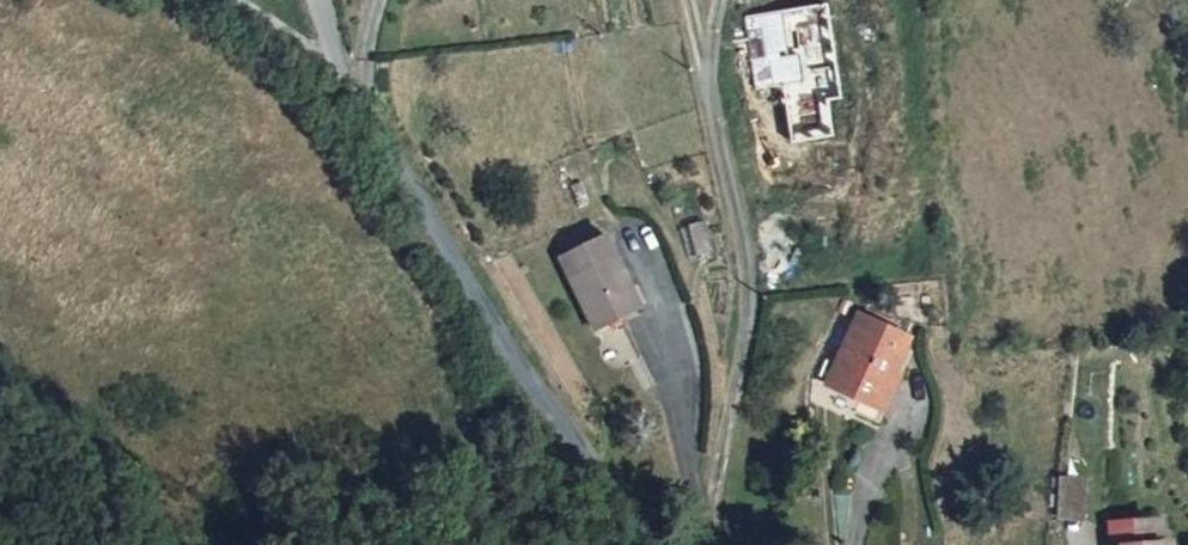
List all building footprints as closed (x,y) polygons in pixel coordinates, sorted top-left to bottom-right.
[(826,100),(841,98),(827,6),(771,14),(784,106),(826,100)] [(780,84),(771,14),(746,17),(756,88),(780,84)] [(832,136),(826,100),(784,106),(790,142),(832,136)] [(713,192),(697,194),(700,223),(718,223),(713,192)] [(563,227),(594,304),(609,298),(621,294),(646,284),(615,207),(563,227)] [(621,294),(609,298),(612,305),(623,300),(621,294)] [(856,304),(829,382),(863,394),(858,406),(884,415),(910,340),(904,339),(909,324),(856,304)] [(1120,490),(1123,544),(1187,544),(1187,538),(1184,504),(1164,508),(1164,486),(1120,490)]
